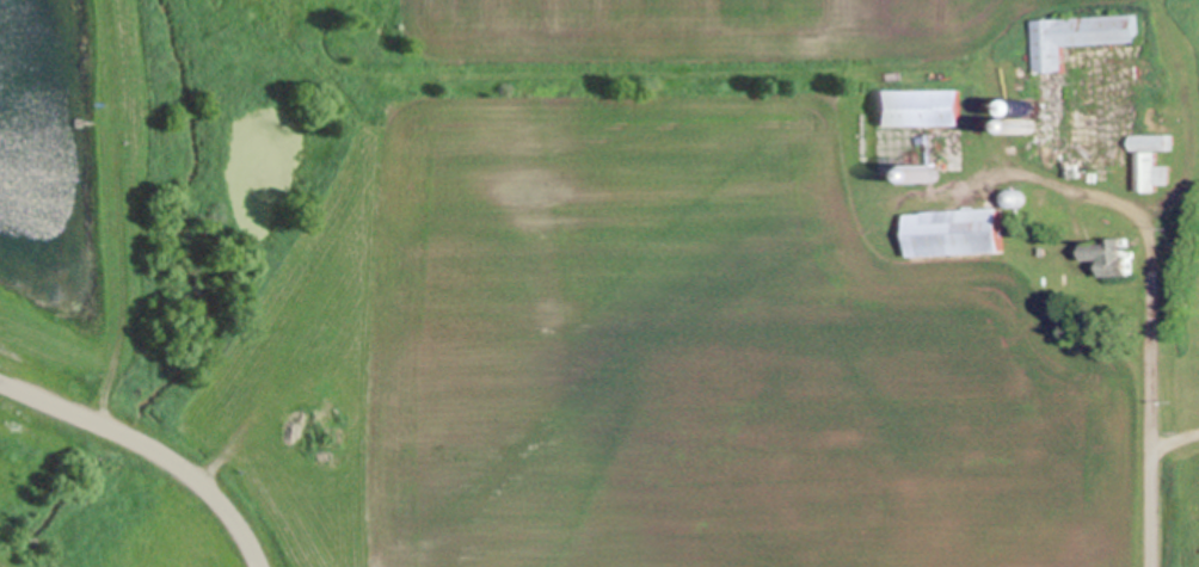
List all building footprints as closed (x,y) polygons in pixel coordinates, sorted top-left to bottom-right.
[(1071,165),(1067,46),(1140,44),(1139,16),(1035,19),(1039,118),(1018,119),(1018,135),(1042,134),(1043,166),(1071,165)] [(1171,87),(1139,87),(1139,136),(1133,136),(1133,152),(1140,152),(1140,190),(1169,191),(1169,167),(1159,167),(1159,150),(1171,150),(1171,87)] [(880,90),(879,126),(962,127),(963,91),(880,90)] [(1004,210),(912,214),(914,258),(1006,254),(1004,210)] [(1110,277),(1137,277),(1137,241),(1086,241),(1086,263),(1110,263),(1110,277)]
